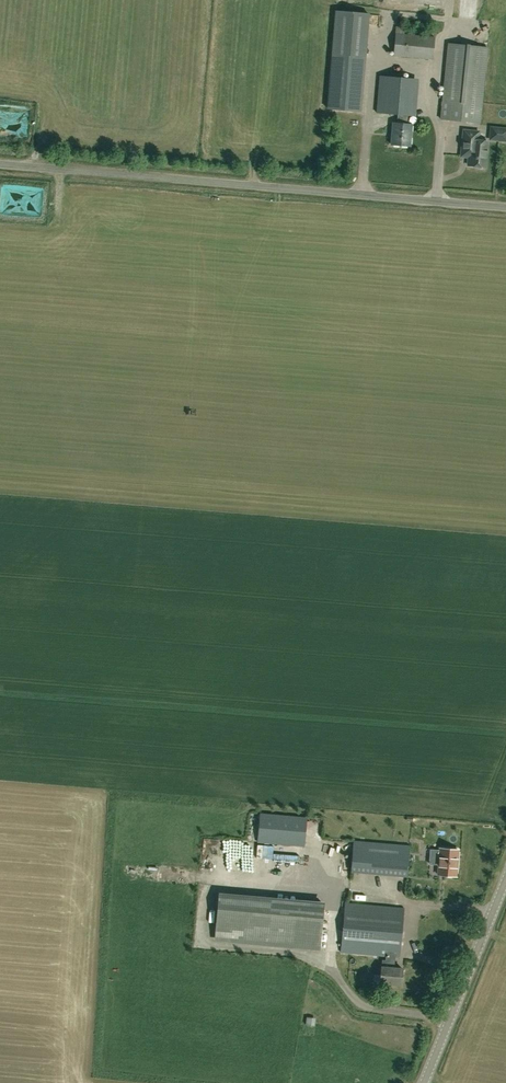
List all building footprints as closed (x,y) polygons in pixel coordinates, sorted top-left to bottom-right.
[(328,108),(360,111),(369,14),(336,11),(328,108)] [(433,59),(435,37),(405,34),(406,27),(396,26),(396,33),(394,55),(433,59)] [(480,122),(487,46),(449,43),(441,118),(480,122)] [(416,116),(419,79),(380,76),(377,112),(398,114),(397,123),(393,123),(391,144),(410,146),(411,124),(406,124),(407,115),(416,116)] [(491,127),(490,139),(498,140),(505,141),(505,129),(491,127)] [(465,130),(463,148),(462,157),(470,158),(469,166),(475,166),(476,168),(481,169),(483,167),(485,167),(487,148),(488,141),(479,140),(480,132),(476,131),(465,130)] [(304,845),(306,817),(261,813),(258,842),(304,845)] [(354,842),(351,871),(407,876),(409,847),(354,842)] [(453,889),(455,865),(440,863),(438,887),(453,889)] [(399,957),(403,908),(345,903),(341,952),(386,955),(386,960),(382,959),(380,983),(401,984),(403,968),(394,968),(395,956),(399,957)] [(218,905),(215,938),(319,948),(322,914),(218,905)] [(208,949),(197,949),(198,962),(208,962),(208,949)]
